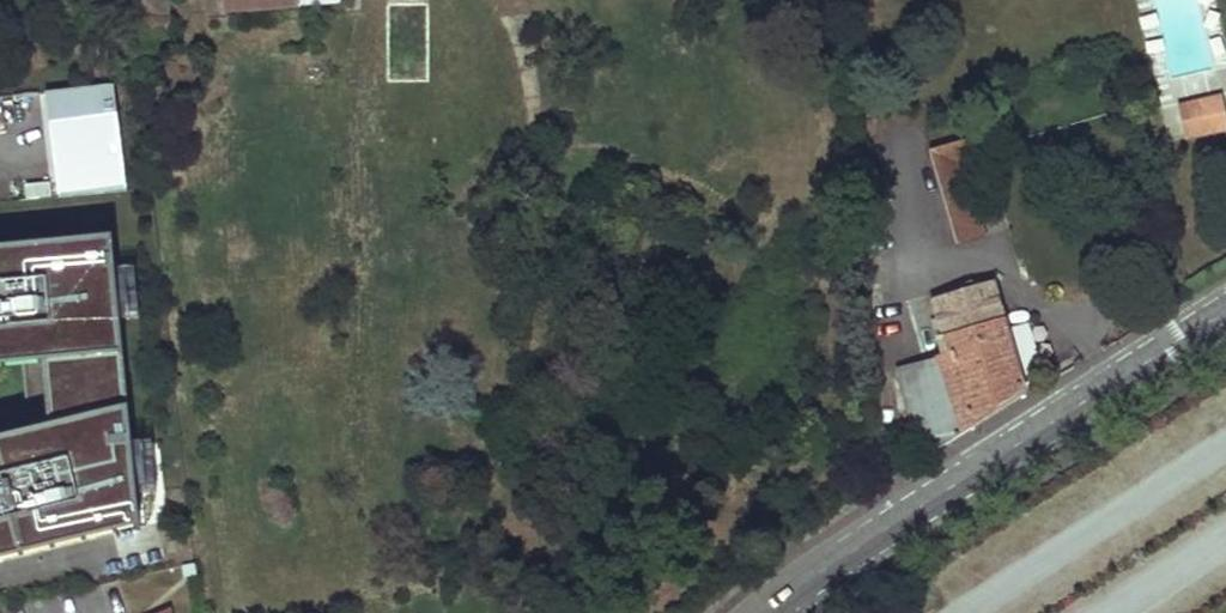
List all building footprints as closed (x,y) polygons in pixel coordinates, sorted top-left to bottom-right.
[(129,18),(132,18),(163,18),(162,0),(128,0),(129,18)] [(223,16),(298,11),(298,7),(298,0),(221,0),(223,16)] [(163,18),(132,18),(133,34),(169,34),(169,18),(163,18)] [(54,200),(125,190),(110,85),(39,95),(54,200)] [(1218,100),(1196,105),(1198,113),(1187,115),(1192,136),(1225,129),(1218,100)] [(1196,105),(1177,109),(1184,138),(1192,136),(1187,115),(1198,113),(1196,105)] [(924,153),(952,248),(973,241),(952,167),(983,159),(977,139),(924,153)] [(0,250),(0,364),(126,353),(119,239),(0,250)] [(895,385),(917,457),(942,443),(944,442),(1019,396),(1021,396),(988,286),(926,303),(946,371),(924,377),(921,366),(890,374),(895,385)] [(0,438),(0,560),(143,524),(133,408),(0,438)] [(190,564),(177,567),(179,578),(192,575),(190,564)]
